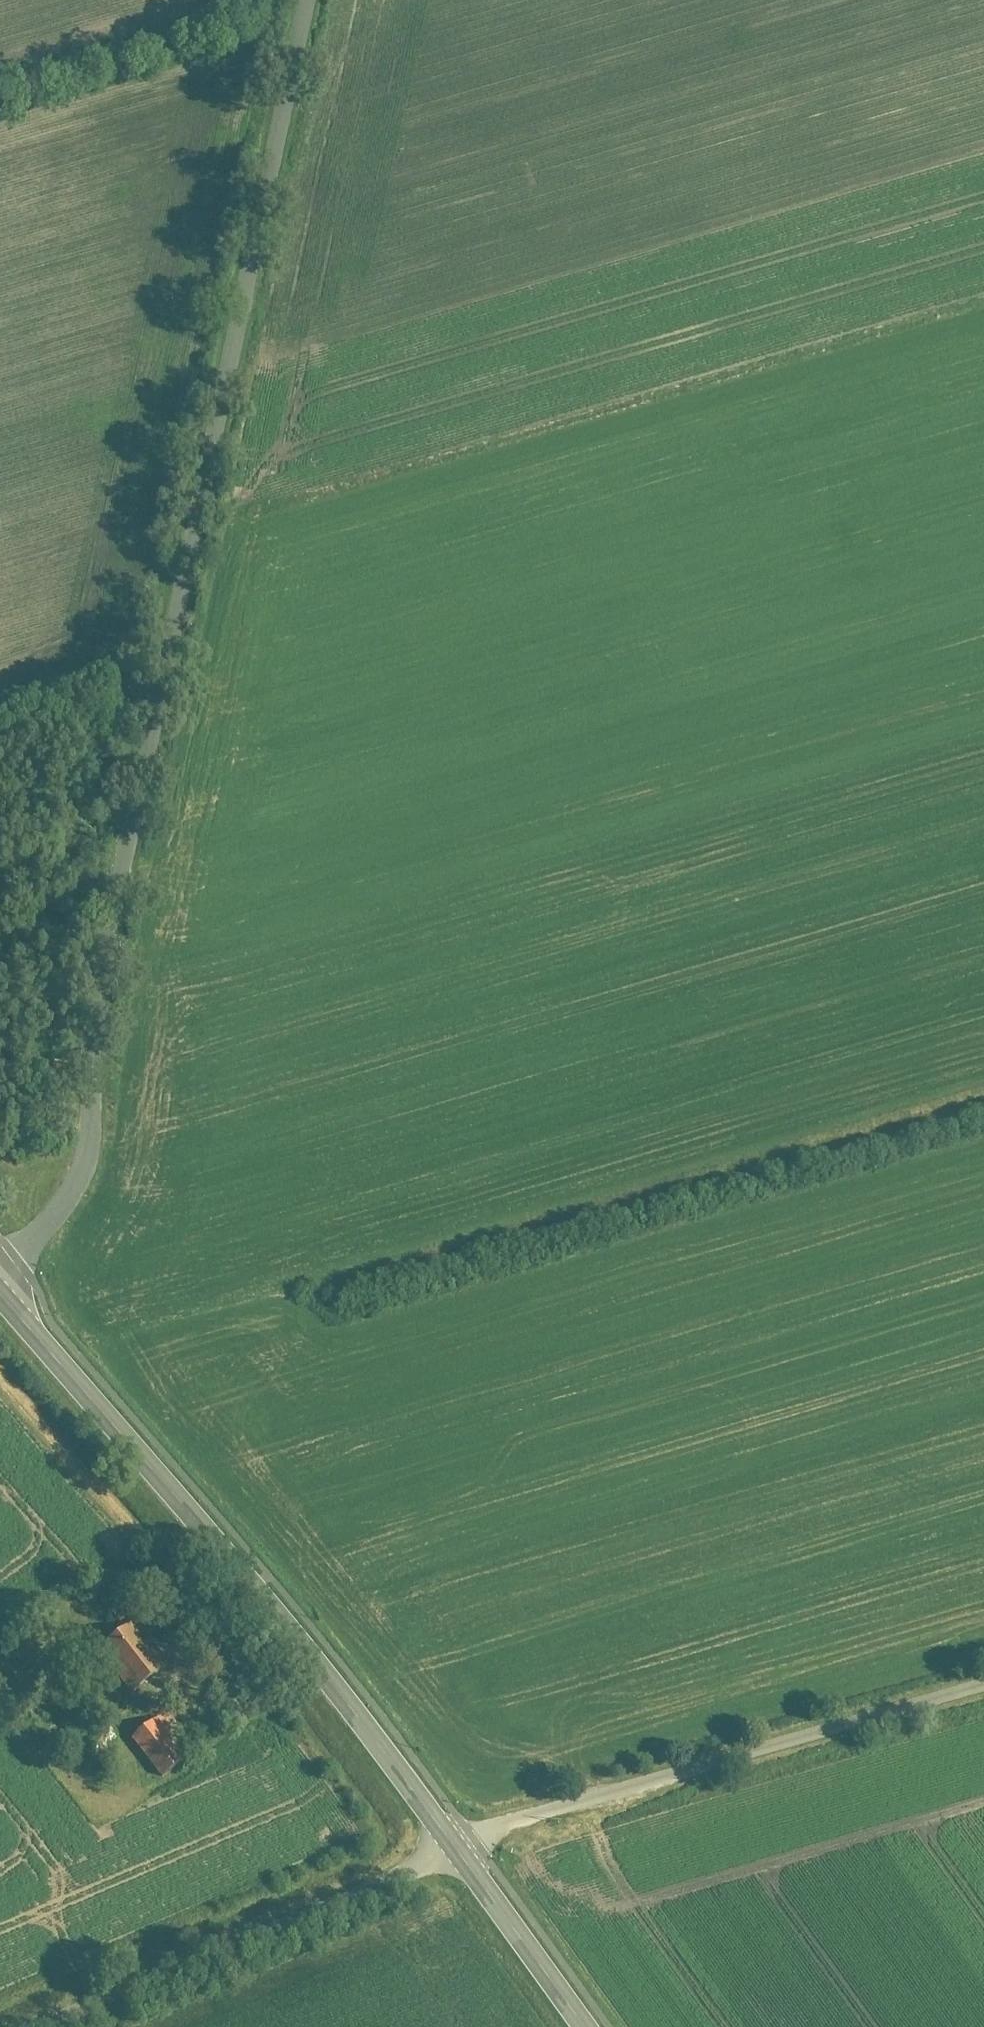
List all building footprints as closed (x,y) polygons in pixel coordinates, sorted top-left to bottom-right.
[(103,1649),(135,1694),(171,1670),(139,1624),(103,1649)] [(136,1743),(163,1780),(188,1761),(160,1725),(136,1743)]
